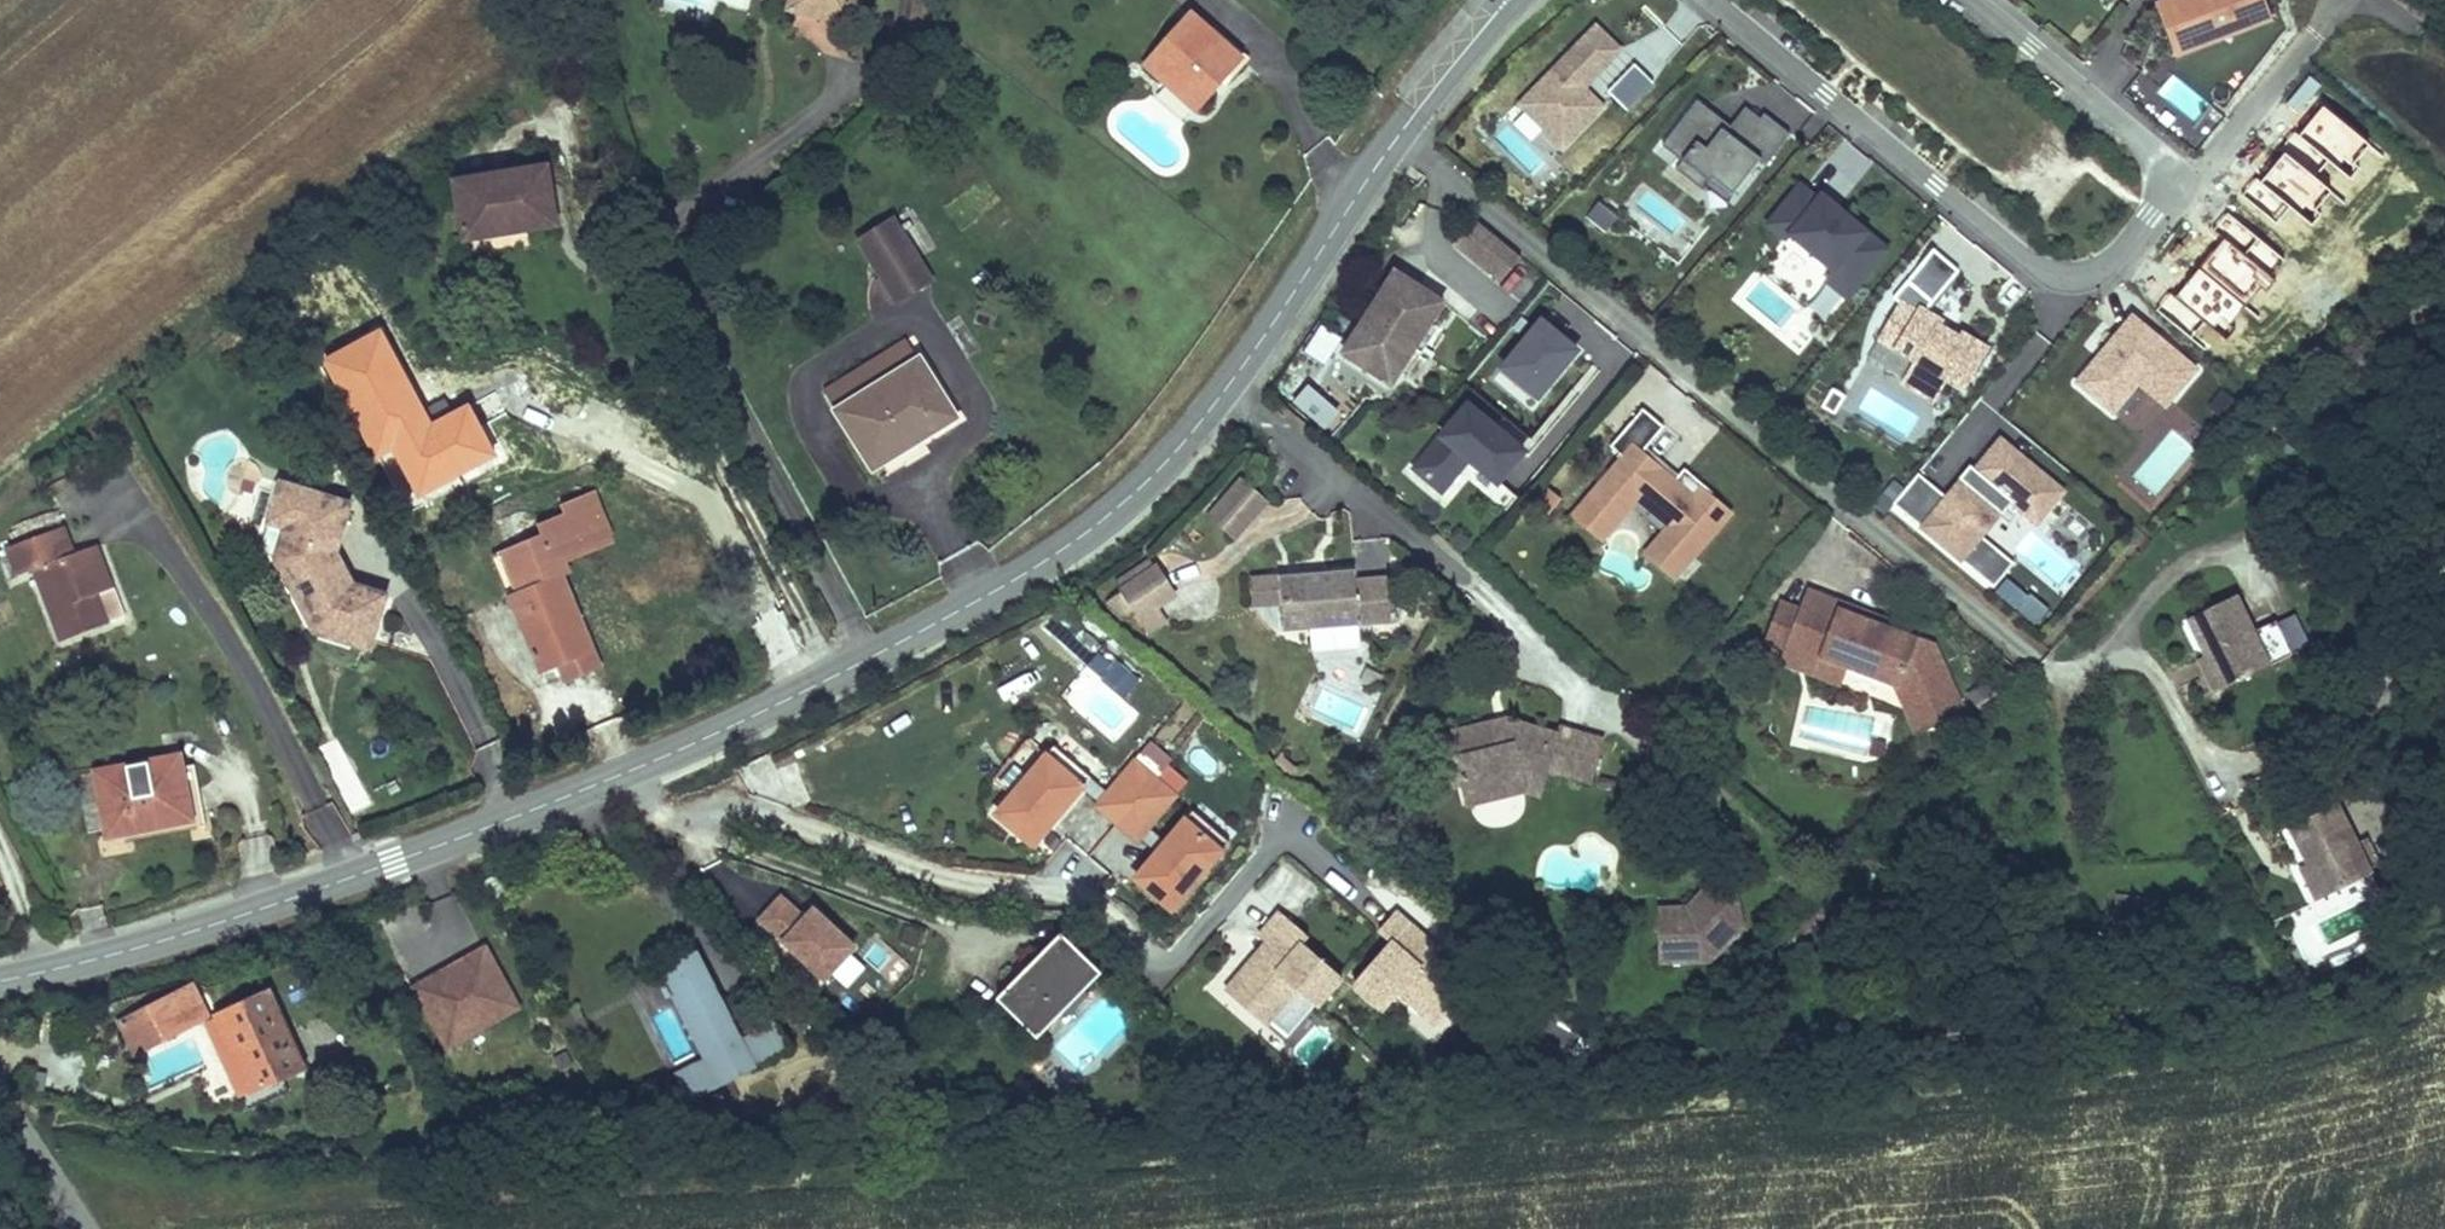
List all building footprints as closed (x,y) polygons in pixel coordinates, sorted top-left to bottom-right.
[(697,15),(705,0),(668,0),(697,15)] [(802,0),(791,0),(788,10),(849,26),(852,16),(801,3),(802,0)] [(801,3),(852,16),(856,0),(802,0),(801,3)] [(2175,56),(2194,49),(2190,39),(2215,30),(2216,32),(2251,19),(2249,13),(2266,7),(2263,0),(2169,0),(2156,5),(2175,56)] [(2190,39),(2194,49),(2271,20),(2266,7),(2249,13),(2251,19),(2216,32),(2215,30),(2190,39)] [(1241,59),(1191,15),(1147,65),(1166,82),(1170,78),(1200,106),(1241,59)] [(1524,109),(1564,148),(1603,107),(1590,95),(1588,97),(1582,92),(1584,89),(1621,51),(1596,27),(1546,78),(1550,82),(1524,109)] [(1608,92),(1627,111),(1654,83),(1635,64),(1608,92)] [(2177,76),(2162,92),(2195,122),(2210,106),(2177,76)] [(1170,78),(1166,82),(1197,110),(1200,106),(1170,78)] [(1588,97),(1590,95),(1584,89),(1582,92),(1588,97)] [(1697,102),(1663,145),(1682,161),(1676,169),(1703,190),(1706,187),(1716,174),(1738,190),(1761,160),(1767,164),(1791,134),(1765,114),(1761,119),(1759,120),(1741,143),(1717,124),(1720,120),(1697,102)] [(1759,120),(1761,119),(1746,107),(1730,127),(1720,120),(1717,124),(1741,143),(1759,120)] [(465,240),(564,225),(554,166),(456,181),(465,240)] [(1716,174),(1706,187),(1727,203),(1738,190),(1716,174)] [(1801,186),(1770,224),(1783,235),(1787,231),(1829,265),(1821,275),(1847,297),(1887,250),(1837,208),(1828,218),(1815,207),(1819,202),(1801,186)] [(1600,202),(1589,216),(1607,230),(1618,216),(1600,202)] [(932,281),(894,219),(861,240),(899,301),(932,281)] [(1521,258),(1475,220),(1455,243),(1502,281),(1521,258)] [(1942,321),(1926,312),(1960,271),(1934,250),(1894,298),(1901,305),(1880,340),(1916,362),(1910,371),(1940,390),(1946,381),(1963,391),(1988,349),(1962,334),(1960,338),(1939,325),(1942,321)] [(1343,353),(1392,384),(1444,303),(1395,272),(1343,353)] [(1537,402),(1584,352),(1543,315),(1496,365),(1537,402)] [(2098,357),(2076,383),(2113,414),(2139,384),(2166,407),(2197,370),(2133,315),(2105,348),(2110,352),(2102,361),(2098,357)] [(1326,362),(1336,341),(1317,331),(1306,353),(1326,362)] [(824,390),(836,410),(919,358),(906,338),(824,390)] [(2105,348),(2098,357),(2102,361),(2110,352),(2105,348)] [(836,410),(869,461),(912,433),(917,441),(956,417),(919,358),(836,410)] [(1910,371),(1903,383),(1933,401),(1940,390),(1910,371)] [(1328,430),(1343,411),(1308,383),(1293,402),(1328,430)] [(1822,407),(1835,415),(1846,396),(1833,389),(1822,407)] [(2210,405),(2228,420),(2241,404),(2224,389),(2210,405)] [(1525,451),(1468,405),(1416,469),(1443,491),(1468,459),(1498,484),(1525,451)] [(1611,447),(1623,458),(1601,483),(1624,503),(1632,494),(1638,499),(1670,526),(1647,553),(1675,578),(1731,513),(1711,496),(1713,493),(1685,469),(1679,475),(1675,481),(1642,453),(1647,448),(1664,427),(1643,409),(1611,447)] [(869,461),(874,469),(917,441),(912,433),(869,461)] [(1918,474),(1893,504),(1994,587),(2014,563),(1981,536),(2000,513),(2003,515),(2013,503),(2037,523),(2063,492),(2001,439),(1976,470),(1989,481),(1978,494),(1961,480),(1947,498),(1918,474)] [(1647,448),(1642,453),(1675,481),(1679,475),(1647,448)] [(1959,479),(1961,480),(1978,494),(1989,481),(1976,470),(1970,465),(1959,479)] [(280,480),(277,492),(288,511),(285,523),(276,554),(288,578),(305,583),(299,599),(314,604),(323,620),(328,622),(325,631),(369,644),(386,592),(352,581),(335,549),(349,501),(280,480)] [(1211,516),(1235,536),(1265,502),(1242,481),(1211,516)] [(1638,499),(1632,494),(1624,503),(1601,483),(1589,497),(1605,510),(1602,513),(1610,520),(1597,535),(1602,540),(1638,499)] [(288,511),(277,492),(269,518),(285,523),(288,511)] [(593,492),(561,505),(564,513),(543,522),(547,532),(513,546),(513,547),(531,590),(521,594),(510,599),(540,672),(559,665),(563,675),(598,661),(564,576),(556,559),(611,536),(593,492)] [(1574,515),(1597,535),(1610,520),(1602,513),(1605,510),(1589,497),(1574,515)] [(16,577),(33,570),(60,642),(125,617),(99,545),(76,554),(66,526),(6,549),(16,577)] [(611,536),(556,559),(564,576),(570,573),(566,563),(614,543),(611,536)] [(521,594),(531,590),(513,547),(513,546),(503,550),(521,594)] [(1124,591),(1156,570),(1149,560),(1117,581),(1124,591)] [(2430,576),(2444,592),(2444,563),(2430,576)] [(1124,615),(1133,610),(1149,634),(1166,623),(1155,607),(1174,594),(1157,569),(1156,570),(1124,591),(1109,601),(1124,615)] [(1355,571),(1254,578),(1256,605),(1282,603),(1284,630),(1311,628),(1350,625),(1359,625),(1396,622),(1393,577),(1356,580),(1355,571)] [(305,583),(288,578),(299,599),(305,583)] [(1844,605),(1810,592),(1803,611),(1787,651),(1785,656),(1819,669),(1824,658),(1846,667),(1896,686),(1905,692),(1923,731),(1946,720),(1943,713),(1961,705),(1936,647),(1889,630),(1841,611),(1844,605)] [(2031,593),(2019,608),(2038,624),(2050,609),(2031,593)] [(2188,619),(2206,656),(2222,689),(2293,655),(2292,653),(2278,623),(2276,620),(2253,632),(2236,596),(2188,619)] [(314,604),(299,599),(314,627),(325,631),(328,622),(323,620),(314,604)] [(1768,643),(1787,651),(1803,611),(1783,604),(1768,643)] [(1841,611),(1889,630),(1892,623),(1844,605),(1841,611)] [(2278,623),(2292,653),(2310,645),(2296,614),(2278,623)] [(1350,625),(1311,628),(1313,649),(1360,646),(1359,625),(1350,625)] [(1027,687),(1051,665),(1041,654),(1016,675),(1027,687)] [(1089,666),(1103,677),(1112,666),(1098,655),(1089,666)] [(1819,669),(1785,656),(1782,664),(1839,685),(1846,667),(1824,658),(1819,669)] [(2222,689),(2206,656),(2199,659),(2215,693),(2222,689)] [(598,661),(563,675),(565,681),(601,667),(598,661)] [(1917,733),(1923,731),(1905,692),(1896,686),(1917,733)] [(1501,716),(1520,715),(1519,689),(1500,690),(1501,716)] [(1508,718),(1492,722),(1494,729),(1510,725),(1508,718)] [(1430,737),(1441,781),(1461,776),(1463,785),(1467,799),(1484,795),(1486,801),(1508,796),(1507,789),(1525,785),(1524,784),(1547,778),(1549,770),(1560,734),(1520,723),(1510,725),(1494,729),(1492,722),(1430,737)] [(1581,733),(1562,728),(1560,734),(1549,770),(1569,776),(1581,733)] [(1605,740),(1581,733),(1569,776),(1593,783),(1605,740)] [(1102,802),(1098,806),(1118,823),(1152,783),(1156,779),(1172,759),(1152,742),(1109,793),(1102,802)] [(1055,747),(1047,756),(1083,787),(1102,802),(1109,793),(1055,747)] [(1047,756),(997,814),(1034,845),(1083,787),(1047,756)] [(146,829),(192,820),(181,757),(97,773),(107,828),(144,821),(146,829)] [(1461,776),(1441,781),(1443,789),(1463,785),(1461,776)] [(1507,789),(1508,796),(1526,792),(1542,796),(1547,778),(1524,784),(1525,785),(1507,789)] [(1118,823),(1138,840),(1175,796),(1156,779),(1152,783),(1118,823)] [(1484,795),(1467,799),(1468,806),(1486,801),(1484,795)] [(2290,827),(2307,864),(2324,897),(2371,874),(2336,804),(2290,827)] [(1186,820),(1222,851),(1230,842),(1193,811),(1186,820)] [(1186,820),(1136,879),(1173,910),(1222,851),(1186,820)] [(109,836),(146,829),(144,821),(107,828),(109,836)] [(2316,901),(2324,897),(2307,864),(2300,867),(2316,901)] [(1722,905),(1737,905),(1737,889),(1705,890),(1722,905)] [(1711,960),(1744,926),(1737,920),(1737,905),(1722,905),(1705,890),(1688,908),(1688,921),(1693,925),(1684,934),(1680,930),(1661,930),(1662,962),(1711,960)] [(761,920),(826,980),(855,947),(815,910),(806,920),(782,898),(761,920)] [(1660,909),(1661,930),(1680,930),(1684,934),(1693,925),(1688,921),(1688,908),(1660,909)] [(1401,913),(1382,934),(1394,944),(1356,986),(1384,1011),(1400,993),(1408,985),(1443,1017),(1476,981),(1401,913)] [(1312,940),(1284,914),(1262,938),(1269,944),(1259,956),(1263,959),(1258,965),(1254,961),(1227,991),(1266,1026),(1298,992),(1318,1009),(1344,981),(1306,946),(1312,940)] [(1061,934),(998,999),(1038,1037),(1101,972),(1061,934)] [(419,998),(447,1048),(520,1008),(486,947),(448,968),(453,979),(419,998)] [(696,970),(704,966),(696,952),(689,956),(696,970)] [(689,956),(665,968),(711,1056),(676,1074),(690,1103),(791,1050),(777,1022),(742,1040),(704,966),(696,970),(689,956)] [(1259,956),(1254,961),(1258,965),(1263,959),(1259,956)] [(413,987),(419,998),(453,979),(448,968),(413,987)] [(1436,1026),(1443,1017),(1408,985),(1400,993),(1436,1026)] [(193,986),(149,1009),(164,1039),(208,1016),(193,986)] [(270,993),(218,1017),(253,1092),(304,1069),(270,993)] [(149,1009),(120,1023),(136,1054),(164,1039),(149,1009)] [(218,1017),(206,1022),(241,1098),(253,1092),(218,1017)]
